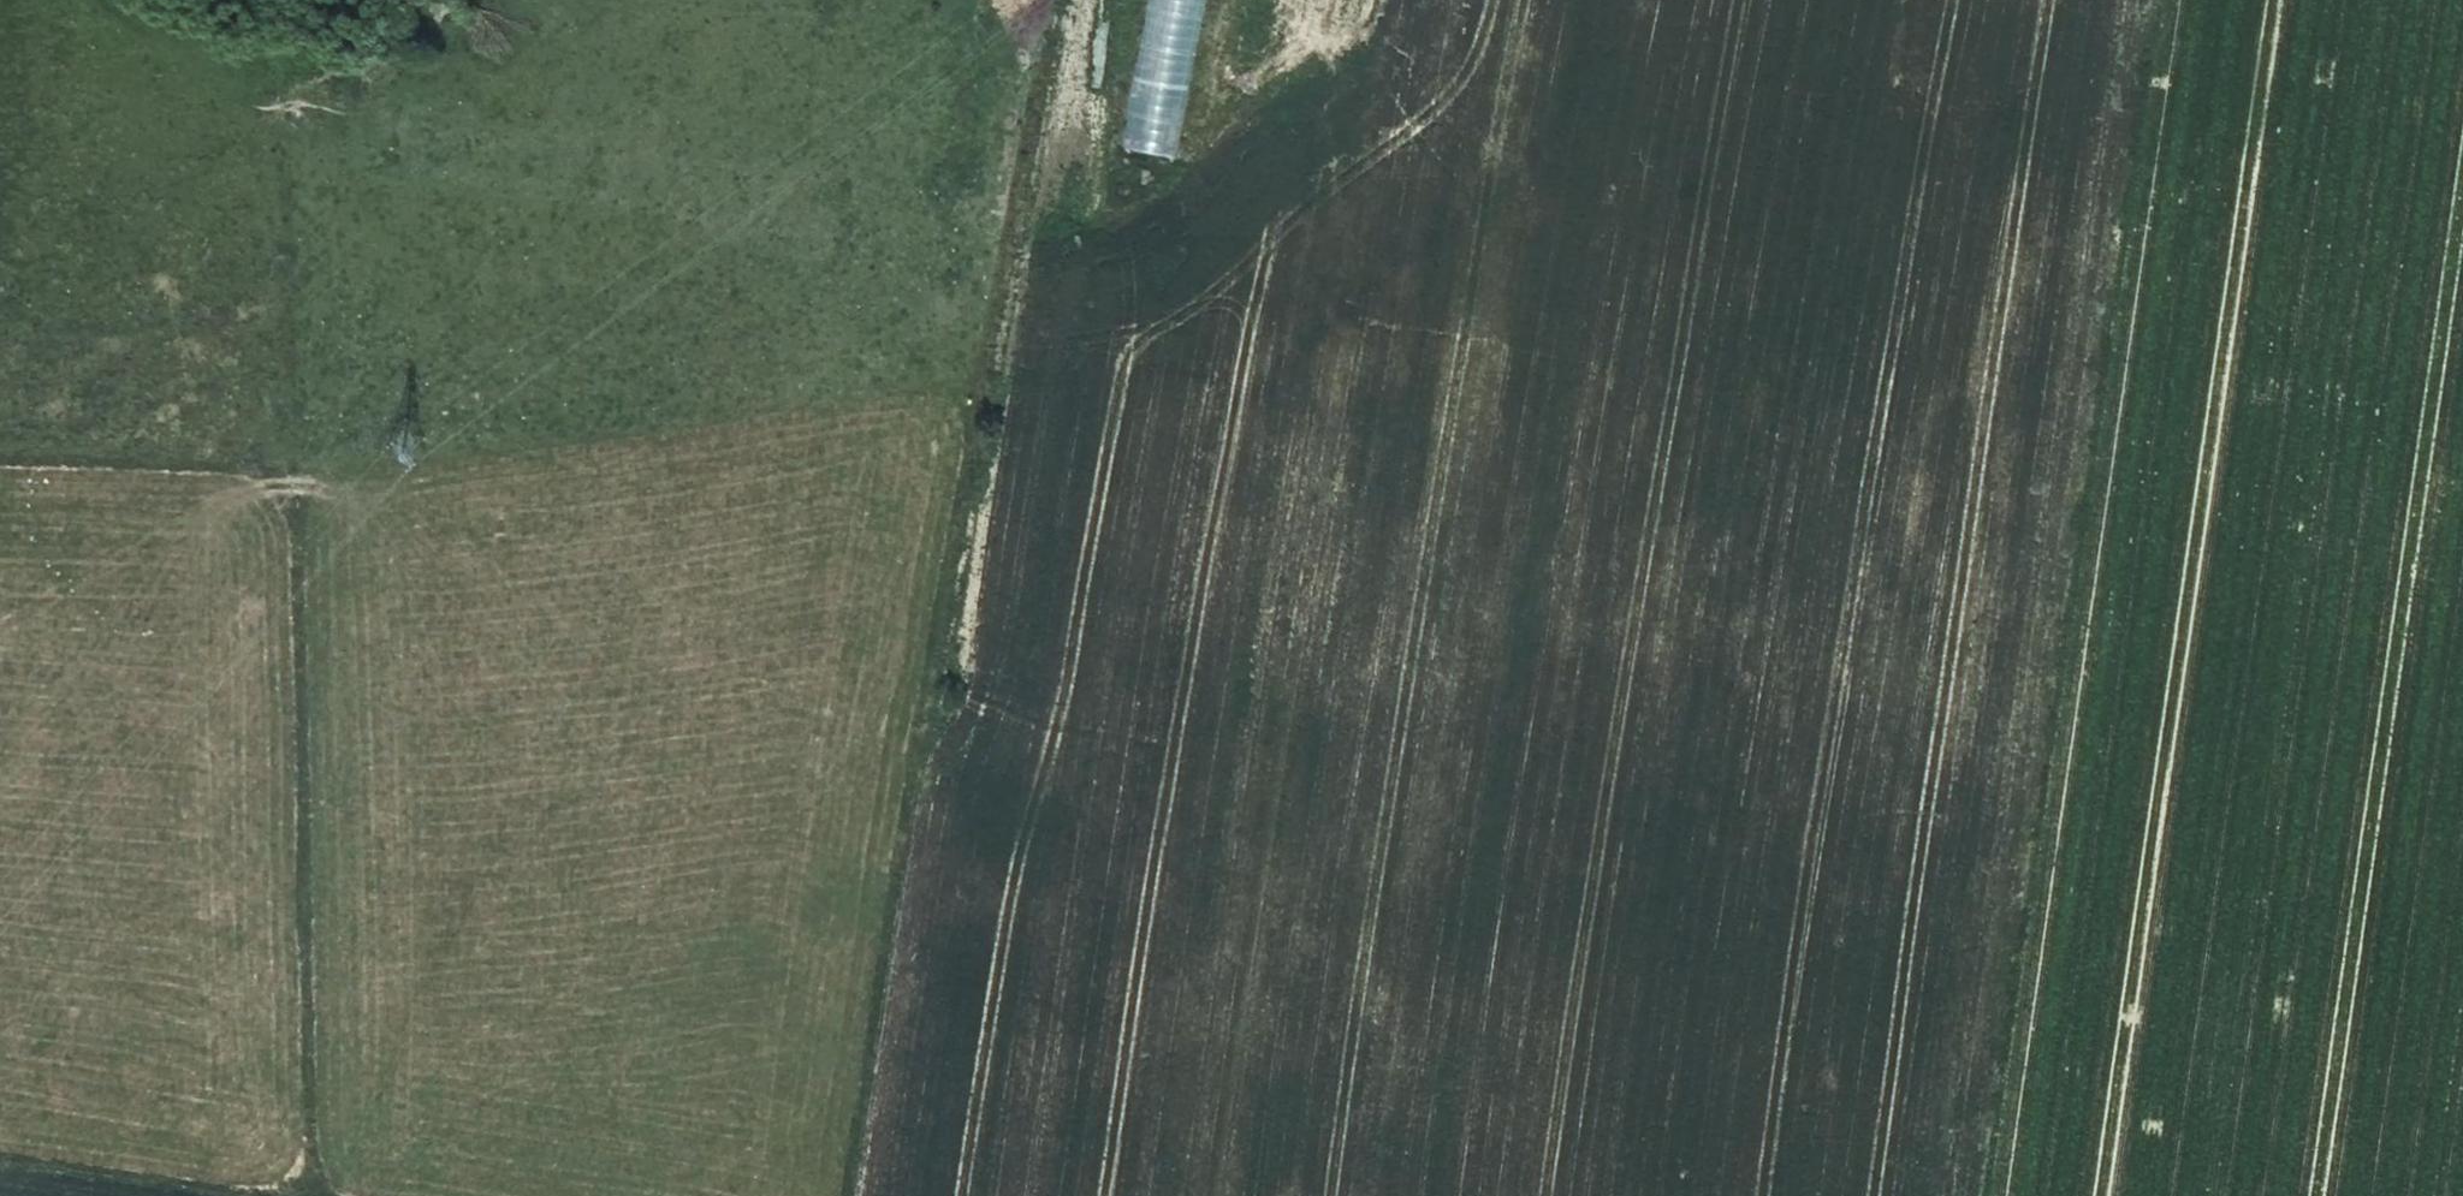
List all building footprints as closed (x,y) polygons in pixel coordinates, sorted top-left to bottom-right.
[(1125,122),(1177,132),(1200,0),(1146,0),(1125,122)] [(1285,38),(1305,42),(1314,0),(1293,0),(1285,38)]
